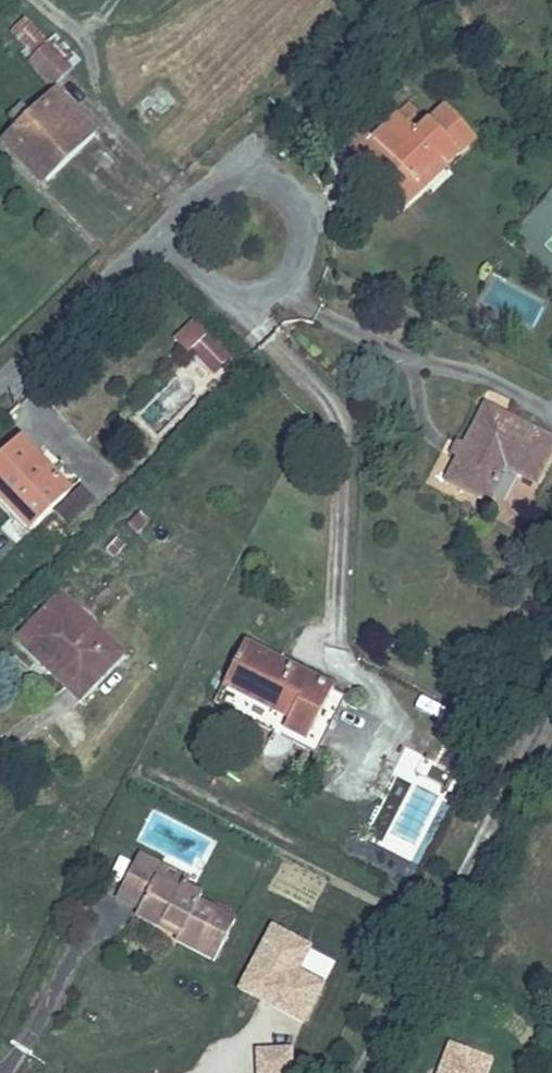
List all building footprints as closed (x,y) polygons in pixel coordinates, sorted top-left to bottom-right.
[(52,79),(66,68),(42,38),(27,50),(52,79)] [(62,202),(113,150),(50,83),(27,106),(18,98),(0,115),(11,123),(0,134),(0,139),(62,202)] [(404,106),(412,116),(426,107),(418,97),(404,106)] [(448,165),(478,142),(453,108),(422,128),(412,116),(404,106),(357,139),(372,159),(380,156),(389,169),(383,174),(397,193),(421,175),(416,168),(440,154),(448,165)] [(397,193),(401,198),(448,165),(440,154),(416,168),(421,175),(397,193)] [(380,156),(372,159),(383,174),(389,169),(380,156)] [(176,335),(195,316),(182,303),(163,322),(176,335)] [(198,359),(217,340),(195,316),(176,335),(198,359)] [(439,443),(426,472),(473,494),(492,459),(520,472),(540,427),(469,390),(448,431),(453,433),(447,448),(439,443)] [(57,487),(10,437),(0,448),(0,507),(17,526),(57,487)] [(15,639),(74,695),(122,644),(66,587),(15,639)] [(297,744),(325,686),(240,644),(212,701),(297,744)] [(340,694),(325,686),(297,744),(311,751),(340,694)] [(150,854),(125,900),(152,914),(147,920),(191,942),(189,946),(223,966),(244,922),(216,907),(219,899),(195,886),(188,898),(166,886),(175,866),(150,854)] [(188,898),(195,886),(184,881),(187,872),(175,866),(166,886),(188,898)] [(302,970),(314,944),(270,924),(238,992),(307,1024),(327,981),(302,970)] [(254,1072),(293,1072),(293,1048),(254,1048),(254,1072)]
